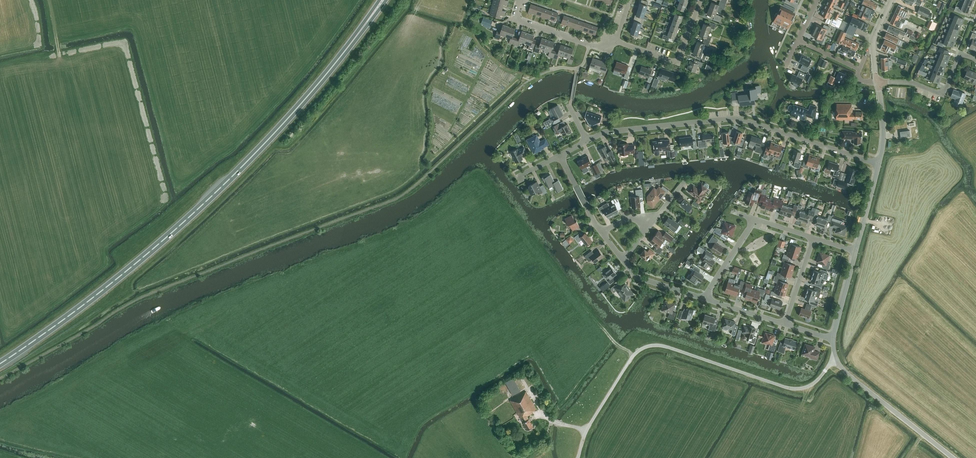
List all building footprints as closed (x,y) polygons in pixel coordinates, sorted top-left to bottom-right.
[(649,13),(650,11),(646,10),(647,5),(648,2),(642,0),(641,0),(640,3),(638,9),(645,11),(645,12),(649,13)] [(685,11),(687,5),(675,1),(675,2),(679,3),(677,8),(685,11)] [(711,2),(709,8),(717,11),(721,12),(722,8),(724,9),(726,4),(720,2),(719,4),(711,2)] [(972,6),(963,3),(961,8),(956,6),(954,10),(961,13),(962,10),(970,13),(972,6)] [(491,9),(505,13),(506,11),(502,10),(503,7),(493,4),(491,9)] [(532,13),(535,14),(538,6),(531,4),(528,12),(532,13)] [(823,10),(830,13),(833,7),(826,4),(823,10)] [(860,9),(862,10),(866,12),(866,13),(872,16),(875,10),(862,4),(860,9)] [(898,5),(896,9),(894,13),(904,18),(908,11),(903,9),(904,7),(898,5)] [(538,15),(542,17),(545,8),(538,6),(535,14),(538,15)] [(930,11),(920,6),(917,12),(927,17),(928,15),(930,11)] [(795,14),(780,7),(773,22),(788,29),(795,14)] [(546,17),(549,19),(551,11),(545,8),(542,17),(546,18),(546,17)] [(709,8),(707,14),(714,16),(713,19),(719,21),(721,16),(716,14),(717,11),(709,8)] [(643,18),(647,19),(648,17),(644,16),(645,12),(645,11),(638,9),(634,20),(638,22),(640,16),(643,17),(643,18)] [(870,20),(872,16),(866,13),(866,12),(862,10),(860,9),(857,15),(858,16),(865,19),(866,18),(870,20)] [(673,18),(681,21),(683,15),(676,13),(676,12),(672,10),(671,13),(675,14),(674,17),(673,18)] [(830,13),(823,10),(821,15),(828,18),(829,18),(831,15),(830,15),(830,13)] [(551,11),(549,19),(552,20),(551,20),(555,21),(556,19),(557,16),(558,15),(558,13),(551,11)] [(894,13),(892,18),(890,22),(900,27),(902,23),(904,23),(906,19),(904,19),(904,18),(894,13)] [(571,17),(564,15),(561,23),(565,25),(565,24),(568,25),(571,17)] [(673,20),(672,23),(671,24),(679,27),(681,21),(673,18),(674,17),(670,16),(667,15),(666,17),(669,18),(673,20)] [(838,17),(835,15),(833,21),(828,19),(826,23),(838,29),(843,19),(838,17)] [(952,21),(962,24),(964,19),(955,15),(953,19),(949,18),(948,20),(952,21)] [(639,30),(643,31),(644,29),(640,28),(643,18),(643,17),(640,16),(638,22),(634,20),(632,27),(640,29),(639,30)] [(484,17),(482,22),(491,26),(493,20),(484,17)] [(571,27),(575,28),(578,20),(571,17),(568,25),(571,26),(571,27)] [(865,30),(868,24),(852,17),(850,23),(843,20),(839,28),(853,35),(857,27),(859,29),(860,28),(865,30)] [(579,29),(582,30),(584,22),(578,20),(575,28),(579,29)] [(671,25),(670,29),(669,30),(677,32),(679,27),(671,24),(672,23),(668,22),(665,21),(665,23),(667,24),(671,25)] [(952,21),(951,25),(947,23),(946,25),(950,27),(950,26),(959,30),(962,24),(952,21)] [(584,31),(588,33),(591,24),(584,22),(582,30),(585,31),(584,31)] [(701,29),(709,32),(710,28),(714,29),(716,24),(710,22),(709,25),(704,23),(701,29)] [(506,36),(509,27),(503,24),(500,32),(497,31),(495,38),(499,39),(501,34),(506,36)] [(591,24),(588,33),(592,34),(595,35),(598,27),(591,24)] [(823,27),(816,24),(814,29),(824,34),(827,29),(828,30),(830,27),(824,24),(823,27)] [(896,28),(889,25),(886,30),(897,35),(899,33),(904,36),(906,33),(896,28)] [(950,26),(950,27),(949,30),(945,29),(944,31),(948,33),(948,32),(957,36),(959,30),(950,26)] [(515,29),(509,27),(506,36),(511,38),(509,42),(514,44),(516,38),(513,36),(515,29)] [(637,37),(641,38),(642,35),(638,34),(639,30),(640,29),(632,27),(630,33),(634,34),(633,36),(637,37),(636,37),(637,37)] [(669,30),(670,29),(666,27),(665,29),(664,28),(662,31),(664,32),(665,31),(668,32),(667,35),(663,34),(662,38),(668,40),(670,36),(675,38),(677,32),(669,30)] [(707,36),(709,32),(701,29),(699,35),(705,37),(704,40),(709,42),(711,37),(707,36)] [(818,38),(816,41),(822,43),(824,39),(822,38),(824,34),(814,29),(811,35),(818,38)] [(851,49),(855,51),(856,50),(859,44),(844,37),(846,32),(842,30),(837,41),(841,43),(845,45),(851,48),(851,49)] [(519,39),(516,38),(514,44),(518,46),(520,41),(525,43),(528,33),(522,31),(519,39)] [(942,37),(946,38),(946,37),(955,41),(957,36),(948,32),(948,33),(946,36),(943,34),(942,37)] [(534,35),(528,33),(525,43),(530,44),(528,49),(533,51),(535,44),(532,43),(534,35)] [(886,33),(884,37),(896,43),(897,43),(899,44),(901,40),(899,39),(886,33)] [(946,37),(946,38),(944,41),(940,40),(939,42),(938,42),(937,44),(942,46),(944,43),(953,47),(955,41),(946,37)] [(545,49),(548,40),(542,38),(539,46),(536,44),(534,51),(538,53),(540,48),(545,49)] [(554,42),(548,40),(545,49),(544,51),(549,53),(548,56),(553,57),(555,51),(552,50),(554,42)] [(708,47),(709,42),(704,40),(703,43),(697,41),(695,47),(702,49),(704,46),(708,47)] [(887,52),(888,49),(894,51),(897,45),(884,40),(882,45),(880,49),(887,52)] [(564,56),(567,46),(561,44),(558,52),(555,51),(553,57),(557,59),(559,54),(564,56)] [(854,56),(855,51),(851,49),(842,45),(841,49),(839,48),(837,51),(843,54),(844,52),(854,56)] [(573,49),(567,46),(564,56),(569,58),(567,62),(572,64),(574,57),(571,56),(573,49)] [(707,51),(702,49),(695,47),(693,53),(698,55),(697,58),(704,60),(707,51)] [(948,61),(950,55),(948,54),(949,51),(940,47),(939,48),(938,51),(941,52),(940,55),(936,54),(935,56),(939,58),(939,57),(948,61)] [(802,65),(800,68),(807,71),(809,68),(808,67),(812,59),(802,54),(799,61),(804,63),(803,65),(802,65)] [(889,57),(881,58),(882,70),(890,69),(889,65),(891,65),(892,64),(892,61),(891,60),(889,60),(889,57)] [(937,63),(946,66),(948,61),(939,57),(939,58),(937,61),(934,60),(933,62),(936,63),(937,63)] [(608,63),(593,58),(590,66),(601,70),(601,71),(605,73),(608,63)] [(827,61),(822,58),(819,66),(824,68),(827,61)] [(628,65),(617,61),(614,69),(614,70),(613,72),(617,73),(618,71),(625,73),(624,77),(627,79),(630,72),(626,71),(628,65)] [(697,63),(690,61),(687,69),(695,72),(698,66),(701,67),(703,62),(698,61),(697,63)] [(944,72),(946,66),(937,63),(936,63),(935,67),(931,65),(930,67),(934,69),(934,68),(944,72)] [(652,69),(648,68),(648,69),(641,66),(639,73),(646,75),(645,76),(649,77),(648,81),(651,82),(652,77),(649,76),(652,69)] [(941,78),(944,72),(934,68),(934,69),(933,72),(929,71),(928,73),(932,74),(941,78)] [(659,75),(658,78),(665,80),(666,78),(675,81),(677,74),(671,72),(671,73),(661,69),(659,75)] [(974,78),(975,74),(975,72),(968,69),(964,78),(973,82),(972,83),(975,85),(975,78),(974,78)] [(794,83),(793,85),(797,87),(798,85),(799,85),(802,79),(803,79),(806,74),(800,71),(799,70),(797,76),(793,74),(789,80),(794,83)] [(845,74),(839,71),(836,70),(833,76),(831,75),(826,85),(832,88),(835,80),(841,83),(845,74)] [(939,83),(941,78),(932,74),(931,78),(927,76),(926,79),(930,80),(939,83)] [(757,94),(761,94),(760,86),(755,86),(756,88),(750,89),(750,94),(738,95),(738,92),(734,93),(734,94),(731,94),(732,100),(738,99),(738,100),(739,100),(740,105),(755,103),(755,104),(753,98),(757,98),(757,94)] [(959,91),(954,90),(951,96),(956,98),(954,104),(960,106),(966,94),(959,91)] [(793,106),(790,105),(789,106),(788,109),(789,110),(791,111),(790,115),(804,119),(806,116),(813,118),(817,107),(810,104),(809,110),(808,110),(808,109),(793,104),(793,106)] [(852,104),(837,104),(836,119),(851,119),(862,119),(862,112),(855,112),(852,112),(852,108),(851,108),(852,104)] [(551,109),(549,110),(549,111),(550,113),(551,114),(553,113),(554,116),(551,117),(550,118),(550,119),(551,120),(545,123),(546,126),(547,128),(553,125),(552,125),(552,124),(556,122),(560,120),(559,119),(558,117),(561,116),(563,114),(560,110),(558,105),(554,107),(551,109)] [(602,116),(586,111),(585,116),(588,123),(588,124),(589,126),(591,126),(593,126),(593,124),(600,121),(602,116)] [(558,124),(552,127),(556,133),(561,131),(563,135),(568,132),(568,134),(572,132),(568,124),(560,128),(558,124)] [(730,143),(733,144),(735,145),(736,142),(739,143),(739,145),(742,146),(744,139),(741,138),(743,133),(737,131),(734,138),(729,136),(730,143)] [(853,131),(845,131),(845,138),(852,139),(852,138),(854,138),(854,143),(854,144),(861,144),(860,144),(861,138),(861,139),(862,139),(862,132),(852,132),(853,131)] [(729,143),(730,143),(729,136),(729,132),(722,132),(723,139),(719,140),(720,147),(724,146),(723,143),(725,143),(725,146),(729,145),(729,143)] [(713,133),(702,134),(703,140),(698,140),(699,147),(706,147),(706,142),(714,141),(713,133)] [(549,144),(546,139),(540,142),(537,135),(527,140),(534,153),(543,148),(543,147),(549,144)] [(693,141),(692,136),(680,138),(681,146),(685,145),(685,147),(689,146),(689,145),(693,145),(693,149),(697,148),(696,141),(693,141)] [(762,139),(752,136),(749,143),(756,146),(757,146),(755,151),(761,153),(762,151),(764,144),(761,143),(762,139)] [(671,150),(669,139),(664,140),(660,140),(653,141),(654,151),(654,154),(660,154),(659,151),(671,150)] [(766,147),(763,157),(767,158),(768,155),(770,155),(771,153),(773,154),(777,144),(774,143),(772,142),(770,146),(767,145),(766,147)] [(628,145),(628,143),(620,144),(620,148),(619,148),(620,150),(620,151),(621,154),(629,153),(635,152),(634,145),(628,145)] [(777,144),(773,154),(776,155),(775,157),(781,159),(782,156),(783,153),(780,152),(782,145),(779,144),(779,145),(777,144)] [(614,156),(611,150),(608,152),(605,146),(598,150),(601,155),(602,154),(604,158),(608,156),(609,159),(611,162),(616,159),(614,156)] [(527,153),(524,147),(518,150),(517,149),(516,149),(515,149),(515,150),(511,152),(511,153),(510,153),(512,156),(513,156),(516,162),(523,159),(521,156),(523,155),(527,153)] [(798,160),(801,152),(794,150),(791,159),(795,161),(794,166),(799,168),(801,161),(798,160)] [(809,165),(811,166),(815,157),(812,156),(812,155),(809,154),(807,161),(804,160),(802,166),(808,168),(809,165)] [(588,155),(583,158),(578,161),(582,169),(583,168),(583,169),(585,168),(585,167),(592,164),(588,155)] [(815,157),(811,166),(814,167),(813,170),(819,171),(821,165),(818,164),(820,158),(817,157),(815,157)] [(839,165),(830,161),(827,168),(826,168),(825,169),(824,171),(825,173),(829,174),(830,173),(831,170),(834,171),(833,176),(838,178),(841,170),(838,169),(839,165)] [(600,171),(596,164),(591,167),(595,174),(600,171)] [(855,175),(857,170),(850,168),(848,173),(846,179),(854,181),(856,175),(855,175)] [(546,175),(542,177),(544,182),(545,181),(548,188),(553,185),(557,192),(563,189),(558,180),(554,182),(550,174),(546,176),(546,175)] [(847,182),(839,179),(837,185),(845,188),(847,182)] [(540,186),(537,181),(529,185),(529,186),(533,194),(537,192),(538,194),(541,192),(543,194),(547,192),(543,184),(540,186)] [(704,183),(703,185),(702,184),(698,189),(693,185),(689,191),(701,201),(705,195),(704,193),(708,188),(709,187),(709,185),(706,183),(704,183)] [(661,189),(659,187),(657,190),(652,191),(647,197),(648,203),(653,206),(662,194),(662,195),(665,191),(668,191),(668,189),(663,186),(661,189)] [(643,197),(642,189),(635,190),(636,196),(631,197),(632,207),(640,206),(639,197),(643,197)] [(749,191),(745,202),(749,203),(753,205),(754,201),(758,202),(759,199),(761,191),(756,189),(755,193),(749,191)] [(767,209),(770,199),(766,198),(767,195),(762,194),(759,202),(762,203),(761,207),(767,209)] [(611,200),(613,204),(609,206),(614,215),(619,212),(616,207),(621,204),(617,197),(617,198),(614,199),(611,200)] [(774,200),(770,199),(767,209),(772,211),(773,207),(777,208),(780,200),(775,198),(774,200)] [(693,206),(684,199),(680,204),(689,211),(693,206)] [(783,201),(780,200),(777,208),(780,209),(779,213),(785,215),(788,205),(783,203),(783,201)] [(606,212),(608,218),(614,215),(609,206),(608,203),(599,207),(603,214),(606,212)] [(796,212),(798,206),(794,204),(793,207),(788,205),(785,215),(790,217),(792,213),(795,214),(796,212)] [(802,221),(808,223),(809,217),(812,219),(813,216),(816,208),(812,207),(811,210),(809,210),(808,212),(805,211),(802,221)] [(819,209),(816,208),(813,216),(817,217),(814,225),(819,226),(822,217),(817,215),(819,209)] [(805,211),(800,210),(799,213),(798,215),(797,219),(802,221),(805,211)] [(575,221),(572,215),(565,219),(570,228),(571,227),(573,230),(580,227),(577,220),(575,221)] [(827,219),(822,217),(819,226),(825,228),(827,220),(830,221),(832,216),(829,215),(827,219)] [(674,221),(669,217),(664,223),(674,231),(679,224),(674,220),(674,221)] [(687,222),(681,218),(678,222),(684,226),(687,222)] [(843,221),(832,218),(833,218),(830,226),(833,227),(834,226),(836,227),(837,228),(836,232),(844,235),(847,226),(842,224),(843,221),(843,222),(843,221)] [(733,225),(725,223),(723,229),(718,228),(717,230),(716,229),(713,232),(712,232),(720,237),(721,237),(720,236),(722,232),(731,235),(734,229),(735,225),(733,225)] [(659,230),(654,236),(662,242),(664,244),(667,240),(670,242),(671,239),(673,241),(675,239),(666,232),(664,234),(659,230)] [(592,241),(585,233),(582,235),(580,232),(574,237),(577,240),(574,242),(576,244),(582,239),(587,245),(592,241)] [(654,236),(650,242),(656,246),(654,249),(660,253),(662,250),(661,250),(662,248),(664,244),(662,242),(654,236)] [(718,240),(712,236),(709,242),(713,245),(711,248),(719,254),(723,248),(716,243),(718,240)] [(789,249),(799,253),(801,247),(791,243),(789,249)] [(655,253),(649,249),(648,251),(645,249),(640,255),(646,259),(648,256),(651,258),(655,253)] [(790,256),(797,258),(799,253),(789,249),(787,255),(784,254),(783,257),(789,259),(790,256)] [(604,256),(599,250),(594,253),(592,250),(585,256),(589,261),(592,259),(595,263),(604,256)] [(704,262),(701,265),(706,268),(708,264),(711,267),(715,261),(712,259),(714,256),(711,255),(705,251),(702,256),(705,258),(703,261),(704,262)] [(826,262),(829,256),(820,253),(817,261),(824,264),(823,267),(828,269),(830,263),(826,262)] [(783,268),(793,271),(795,265),(788,263),(789,260),(783,258),(781,261),(785,262),(783,268)] [(610,265),(603,270),(610,279),(608,281),(610,284),(616,279),(614,276),(617,274),(610,265)] [(700,269),(694,266),(692,269),(695,271),(692,276),(690,274),(687,279),(695,284),(698,280),(700,282),(704,276),(698,272),(700,269)] [(791,277),(793,271),(783,268),(781,273),(778,272),(776,276),(783,278),(784,275),(791,277)] [(826,279),(826,280),(827,280),(829,275),(826,274),(827,271),(821,269),(820,272),(814,270),(812,275),(826,279)] [(825,281),(826,280),(826,279),(812,275),(811,280),(817,282),(816,285),(822,287),(823,283),(825,281)] [(787,289),(789,284),(781,281),(782,278),(775,276),(774,279),(776,280),(776,281),(778,282),(776,286),(787,289)] [(734,283),(731,294),(737,295),(739,288),(742,289),(745,281),(741,280),(739,285),(734,283)] [(725,292),(731,294),(734,283),(728,282),(725,292)] [(622,286),(620,283),(616,286),(615,284),(610,288),(614,292),(617,290),(625,301),(633,294),(625,283),(622,286)] [(746,295),(745,298),(751,300),(754,290),(751,289),(752,285),(745,283),(742,293),(746,295)] [(787,289),(776,286),(774,292),(771,291),(770,294),(776,296),(777,293),(785,295),(787,289)] [(808,288),(806,293),(815,296),(819,297),(821,293),(820,292),(821,289),(815,287),(814,290),(808,288)] [(754,290),(751,300),(757,302),(759,295),(763,296),(765,290),(758,288),(757,291),(754,290)] [(780,309),(783,301),(772,298),(769,297),(770,295),(766,293),(764,300),(768,301),(768,300),(771,301),(770,306),(780,309)] [(815,296),(806,293),(805,298),(810,300),(809,303),(817,306),(819,301),(815,299),(815,296)] [(675,304),(665,301),(663,307),(662,310),(666,312),(666,311),(670,312),(668,318),(674,319),(676,312),(672,311),(675,304)] [(805,309),(801,308),(799,315),(809,318),(811,311),(810,311),(812,305),(807,303),(805,309)] [(696,311),(696,310),(688,308),(687,309),(685,308),(684,312),(680,311),(678,318),(681,319),(682,318),(686,319),(686,318),(691,319),(693,314),(694,314),(695,310),(696,311)] [(713,324),(715,317),(705,314),(702,323),(710,325),(708,329),(715,331),(717,325),(713,324)] [(736,322),(725,318),(723,326),(723,327),(724,329),(726,330),(728,329),(728,328),(733,329),(732,331),(736,332),(738,326),(735,325),(736,322)] [(756,328),(749,326),(748,327),(744,326),(742,331),(746,332),(745,335),(750,337),(748,342),(754,344),(757,337),(753,336),(756,328)] [(772,344),(775,335),(765,332),(764,338),(763,338),(762,342),(766,344),(766,343),(770,344),(768,350),(774,352),(776,345),(772,344)] [(797,341),(785,338),(783,345),(780,344),(777,351),(784,353),(786,346),(791,348),(794,349),(797,341)] [(815,347),(805,344),(802,354),(812,356),(811,358),(817,360),(819,352),(814,351),(815,347)] [(521,391),(515,380),(507,385),(513,395),(521,391)] [(532,412),(537,409),(527,391),(510,400),(519,416),(520,416),(524,422),(523,422),(528,429),(533,426),(529,419),(527,416),(533,413),(532,412)]
